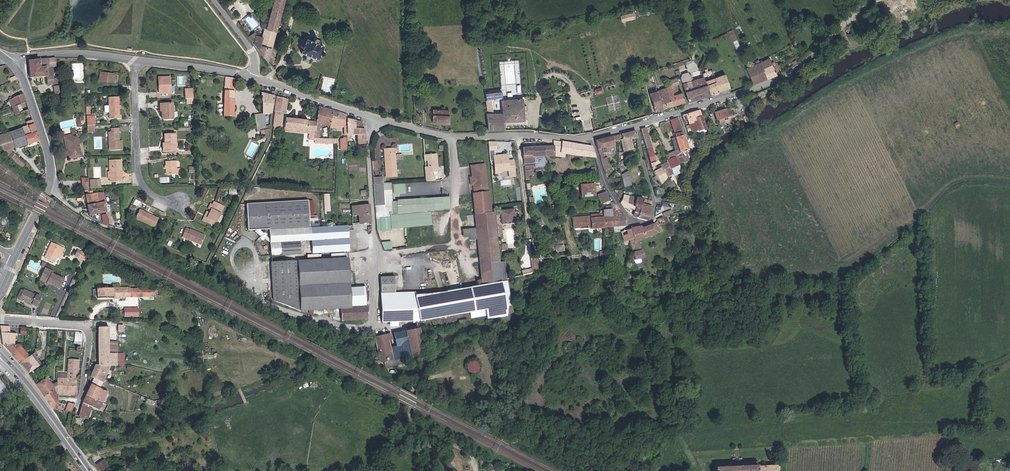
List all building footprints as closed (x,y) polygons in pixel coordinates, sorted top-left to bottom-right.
[(265,28),(274,32),(282,0),(273,0),(272,1),(272,2),(266,25),(265,28)] [(866,25),(880,12),(875,6),(862,19),(866,25)] [(636,12),(622,14),(622,21),(637,19),(636,12)] [(622,23),(623,28),(635,25),(634,20),(622,23)] [(272,40),(274,32),(265,28),(264,28),(261,37),(256,35),(253,44),(257,50),(266,61),(272,40)] [(253,44),(256,35),(253,31),(246,36),(253,44)] [(305,48),(303,53),(321,60),(323,55),(324,55),(325,56),(326,56),(327,55),(328,54),(328,53),(327,52),(326,51),(324,51),(326,46),(320,43),(321,42),(322,41),(321,39),(321,38),(320,38),(319,37),(318,37),(317,38),(316,38),(316,39),(315,39),(315,40),(315,41),(309,39),(307,45),(307,44),(305,43),(304,43),(303,43),(303,44),(302,44),(302,45),(302,46),(302,47),(303,47),(305,48)] [(46,84),(52,84),(52,67),(55,66),(54,58),(27,60),(28,77),(46,77),(46,84)] [(751,87),(775,77),(768,62),(745,72),(751,87)] [(704,82),(703,79),(690,83),(687,72),(679,75),(688,102),(709,96),(705,86),(704,82)] [(113,75),(99,73),(98,81),(111,83),(113,75)] [(728,89),(724,76),(712,80),(713,84),(705,86),(709,96),(728,89)] [(234,78),(225,77),(224,94),(223,116),(232,116),(233,91),(234,78)] [(160,86),(160,92),(169,92),(168,78),(158,78),(158,86),(160,86)] [(679,86),(677,80),(668,83),(670,90),(673,98),(678,96),(675,87),(679,86)] [(184,89),(185,98),(192,98),(192,89),(184,89)] [(670,90),(666,91),(668,99),(670,98),(673,108),(684,104),(681,95),(678,96),(673,98),(670,90)] [(666,91),(657,94),(662,111),(673,108),(670,98),(668,99),(666,91)] [(264,114),(271,114),(272,106),(273,96),(262,93),(260,92),(260,93),(260,100),(261,114),(264,114)] [(20,105),(28,102),(25,94),(16,97),(18,102),(10,104),(11,109),(20,105)] [(654,114),(662,111),(657,94),(649,96),(654,114)] [(486,121),(487,136),(505,135),(504,127),(524,126),(522,103),(502,105),(502,118),(492,118),(490,105),(494,104),(501,103),(500,96),(484,98),(486,104),(488,121),(486,121)] [(108,119),(111,119),(111,116),(117,116),(117,97),(107,97),(108,119)] [(171,102),(158,103),(158,110),(160,110),(160,114),(162,114),(162,118),(171,118),(171,102)] [(277,107),(275,129),(282,129),(284,115),(286,115),(288,103),(280,102),(278,102),(277,107)] [(286,129),(318,133),(319,131),(320,123),(330,125),(341,127),(342,128),(342,134),(345,135),(345,133),(355,135),(356,142),(363,142),(363,141),(363,140),(362,125),(360,124),(358,121),(344,118),(344,114),(338,113),(337,112),(320,108),(317,123),(288,121),(286,129)] [(448,112),(432,111),(431,122),(447,124),(448,112)] [(716,125),(734,119),(731,112),(713,118),(716,125)] [(259,135),(260,139),(267,138),(270,123),(266,121),(264,115),(264,114),(261,114),(254,114),(254,121),(256,130),(259,130),(259,133),(260,133),(260,135),(259,135)] [(687,125),(689,129),(695,128),(694,124),(701,121),(698,115),(686,120),(687,125)] [(7,159),(27,172),(30,168),(11,150),(40,141),(33,117),(26,119),(28,125),(0,135),(0,146),(7,159)] [(705,133),(701,121),(694,124),(695,128),(689,129),(692,137),(705,133)] [(670,124),(674,136),(680,134),(676,122),(670,124)] [(120,141),(117,141),(115,142),(115,133),(117,133),(117,129),(110,129),(110,133),(107,133),(108,151),(120,150),(120,141)] [(317,139),(318,133),(286,129),(286,133),(313,135),(312,141),(316,141),(317,139)] [(174,133),(164,134),(164,137),(162,137),(163,142),(162,142),(162,151),(174,150),(174,133)] [(649,144),(645,133),(643,133),(640,134),(641,136),(644,145),(645,150),(651,149),(649,144)] [(682,140),(680,134),(674,136),(676,142),(677,145),(678,148),(684,146),(685,146),(684,140),(682,140)] [(620,140),(622,145),(623,151),(624,156),(633,154),(631,145),(637,144),(636,136),(620,140)] [(65,141),(72,139),(72,137),(71,137),(62,139),(65,152),(68,152),(65,141)] [(334,139),(317,139),(316,141),(334,142),(334,143),(334,150),(343,150),(343,137),(334,137),(334,139)] [(68,152),(65,152),(68,161),(81,157),(76,138),(72,139),(65,141),(68,152)] [(499,142),(490,141),(490,151),(498,151),(499,142)] [(596,147),(601,164),(606,163),(603,153),(615,150),(614,147),(613,142),(596,147)] [(688,154),(685,146),(684,146),(678,148),(681,157),(688,154)] [(552,152),(542,153),(543,161),(552,160),(553,161),(562,162),(562,160),(569,161),(576,161),(596,163),(593,152),(576,150),(565,149),(552,148),(552,152)] [(396,172),(394,149),(384,150),(386,173),(396,172)] [(433,152),(425,152),(425,159),(428,159),(428,165),(425,166),(426,171),(434,170),(433,165),(437,164),(437,158),(434,158),(433,152)] [(522,154),(523,170),(533,170),(533,162),(543,161),(542,153),(540,153),(522,154)] [(175,159),(164,159),(165,173),(175,172),(175,173),(180,173),(179,166),(175,166),(175,159)] [(679,169),(675,160),(674,161),(667,164),(668,168),(671,173),(679,169)] [(108,161),(108,173),(109,179),(109,182),(119,182),(119,177),(119,161),(108,161)] [(507,161),(493,163),(496,181),(500,180),(501,178),(507,177),(509,179),(515,178),(513,169),(508,169),(508,168),(507,161)] [(533,170),(523,170),(523,174),(525,174),(529,173),(529,174),(533,174),(533,173),(543,172),(543,166),(544,166),(543,164),(543,161),(533,162),(533,170)] [(485,165),(471,166),(472,177),(472,184),(474,214),(489,214),(487,193),(486,193),(485,165)] [(667,180),(671,175),(671,173),(668,168),(661,172),(667,180)] [(657,182),(660,186),(667,180),(661,172),(657,174),(655,169),(652,170),(654,176),(656,179),(657,182)] [(630,171),(622,173),(625,187),(633,185),(630,171)] [(384,180),(377,181),(378,215),(393,214),(393,213),(392,200),(391,180),(384,180)] [(393,194),(406,194),(406,183),(394,183),(393,194)] [(595,190),(582,192),(584,203),(597,201),(595,190)] [(87,194),(83,195),(87,215),(104,212),(103,207),(100,193),(91,194),(87,194)] [(254,228),(256,230),(313,229),(314,225),(317,224),(317,220),(313,220),(312,215),(312,210),(311,197),(310,197),(308,196),(245,200),(247,227),(254,226),(254,228)] [(400,200),(392,200),(393,213),(444,209),(444,196),(400,199),(400,200)] [(607,199),(604,199),(599,201),(601,208),(608,206),(607,199)] [(358,217),(369,217),(369,211),(368,200),(351,202),(351,213),(357,213),(358,217)] [(630,221),(633,222),(634,217),(639,218),(642,210),(651,211),(652,205),(624,200),(624,202),(622,202),(621,204),(623,205),(620,209),(625,216),(630,221)] [(208,216),(205,222),(211,225),(213,221),(216,222),(223,207),(217,204),(216,207),(212,205),(210,204),(208,208),(211,210),(209,214),(206,212),(205,215),(208,216)] [(612,213),(612,233),(625,232),(624,222),(622,222),(620,216),(615,209),(612,209),(612,213)] [(156,219),(137,210),(133,220),(152,228),(156,219)] [(646,224),(651,211),(642,210),(639,218),(634,217),(633,222),(646,224)] [(511,212),(498,213),(499,218),(499,229),(513,228),(511,212)] [(461,285),(411,289),(411,287),(392,289),(390,273),(376,274),(378,292),(375,318),(413,320),(439,316),(464,312),(466,318),(469,318),(485,315),(486,317),(504,315),(504,306),(508,305),(506,294),(503,281),(502,265),(497,265),(494,244),(492,213),(489,214),(474,214),(475,228),(476,239),(479,278),(473,279),(473,284),(461,285)] [(604,217),(604,220),(604,234),(612,233),(612,213),(604,213),(604,217)] [(604,220),(590,221),(590,222),(572,223),(573,234),(580,233),(580,231),(587,231),(587,232),(591,232),(591,235),(604,234),(604,220)] [(259,233),(262,235),(263,234),(269,239),(270,253),(299,250),(298,237),(310,236),(310,241),(306,242),(306,246),(311,246),(311,249),(348,246),(346,223),(317,224),(314,225),(313,229),(256,230),(259,233)] [(469,240),(476,239),(475,228),(461,228),(461,237),(468,237),(469,240)] [(631,247),(632,251),(640,247),(639,245),(657,236),(653,228),(642,233),(641,231),(630,235),(633,245),(631,245),(631,247)] [(187,231),(184,229),(180,238),(199,245),(203,236),(188,230),(187,231)] [(623,247),(631,245),(633,245),(630,235),(621,238),(623,247)] [(383,242),(384,250),(393,249),(392,241),(383,242)] [(63,248),(53,244),(46,259),(54,263),(59,252),(61,253),(63,248)] [(634,258),(643,254),(642,252),(640,247),(632,251),(634,258)] [(347,254),(296,257),(299,308),(339,304),(340,316),(366,314),(365,302),(349,303),(348,295),(351,294),(351,292),(349,292),(347,254)] [(299,308),(296,257),(270,259),(271,296),(299,308)] [(52,276),(53,274),(46,271),(42,280),(49,283),(48,285),(60,290),(64,281),(52,276)] [(127,290),(99,291),(99,293),(99,301),(101,301),(127,301),(127,300),(155,300),(155,299),(155,292),(131,292),(127,292),(127,290)] [(41,299),(24,291),(20,302),(31,307),(32,306),(37,308),(41,299)] [(422,351),(417,328),(394,333),(397,344),(397,345),(390,347),(389,345),(388,338),(392,338),(391,332),(376,335),(377,343),(380,342),(380,343),(380,345),(380,346),(378,348),(380,360),(385,360),(386,366),(405,362),(404,356),(416,354),(416,352),(422,351)] [(105,367),(112,367),(119,367),(119,365),(119,356),(119,355),(111,354),(111,329),(101,329),(102,367),(105,367)] [(83,332),(75,331),(74,343),(82,344),(83,332)] [(3,345),(15,345),(15,336),(11,335),(3,335),(3,345)] [(21,345),(15,345),(3,345),(8,351),(20,364),(30,357),(21,345)] [(29,374),(42,366),(35,357),(37,355),(36,353),(30,357),(20,364),(29,374)] [(69,379),(79,380),(80,365),(77,365),(77,363),(73,363),(73,364),(70,364),(69,376),(69,379)] [(471,376),(472,377),(474,377),(475,377),(476,377),(477,376),(478,375),(479,374),(480,373),(480,371),(480,370),(479,369),(478,367),(478,366),(476,366),(475,365),(474,365),(472,365),(471,366),(470,366),(469,367),(468,368),(468,370),(468,371),(468,372),(468,374),(469,375),(470,376),(471,376)] [(98,367),(93,378),(95,379),(98,381),(103,383),(104,383),(106,380),(112,367),(105,367),(102,367),(102,368),(98,367)] [(59,386),(59,381),(53,385),(48,378),(47,378),(38,386),(46,397),(59,386)] [(59,381),(59,386),(60,394),(66,395),(79,396),(79,380),(69,379),(59,378),(59,381)] [(89,396),(102,403),(107,392),(105,390),(103,391),(101,390),(104,383),(103,383),(98,381),(95,379),(90,393),(89,396)] [(59,386),(46,397),(54,409),(58,408),(58,410),(63,410),(63,406),(60,405),(59,405),(59,399),(60,394),(59,386)] [(474,400),(476,399),(477,398),(478,396),(478,394),(478,393),(477,391),(476,389),(474,388),(472,388),(470,388),(469,389),(467,390),(466,391),(465,393),(465,395),(466,397),(467,398),(468,400),(470,400),(472,401),(474,400)] [(102,403),(89,396),(88,397),(85,404),(85,405),(83,410),(82,413),(81,418),(84,419),(89,408),(92,409),(93,407),(99,409),(102,403)] [(69,401),(66,410),(72,412),(75,404),(69,401)] [(100,467),(103,470),(106,470),(111,468),(107,463),(100,467)]
